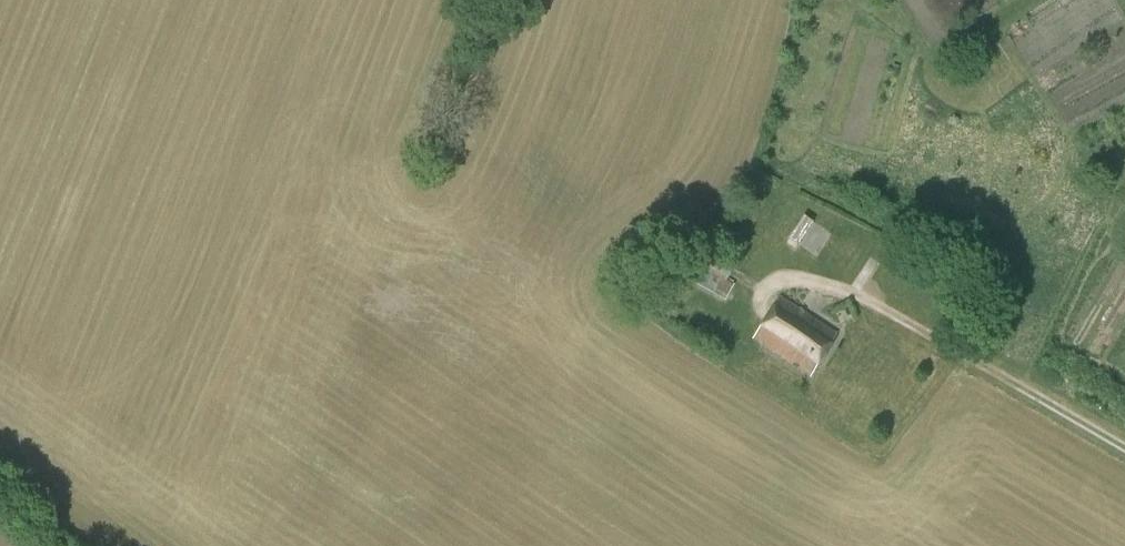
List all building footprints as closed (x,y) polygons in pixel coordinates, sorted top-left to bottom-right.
[(813,224),(803,217),(788,239),(798,246),(813,224)] [(724,301),(733,286),(697,266),(689,282),(724,301)] [(811,376),(838,333),(782,297),(755,339),(811,376)]
